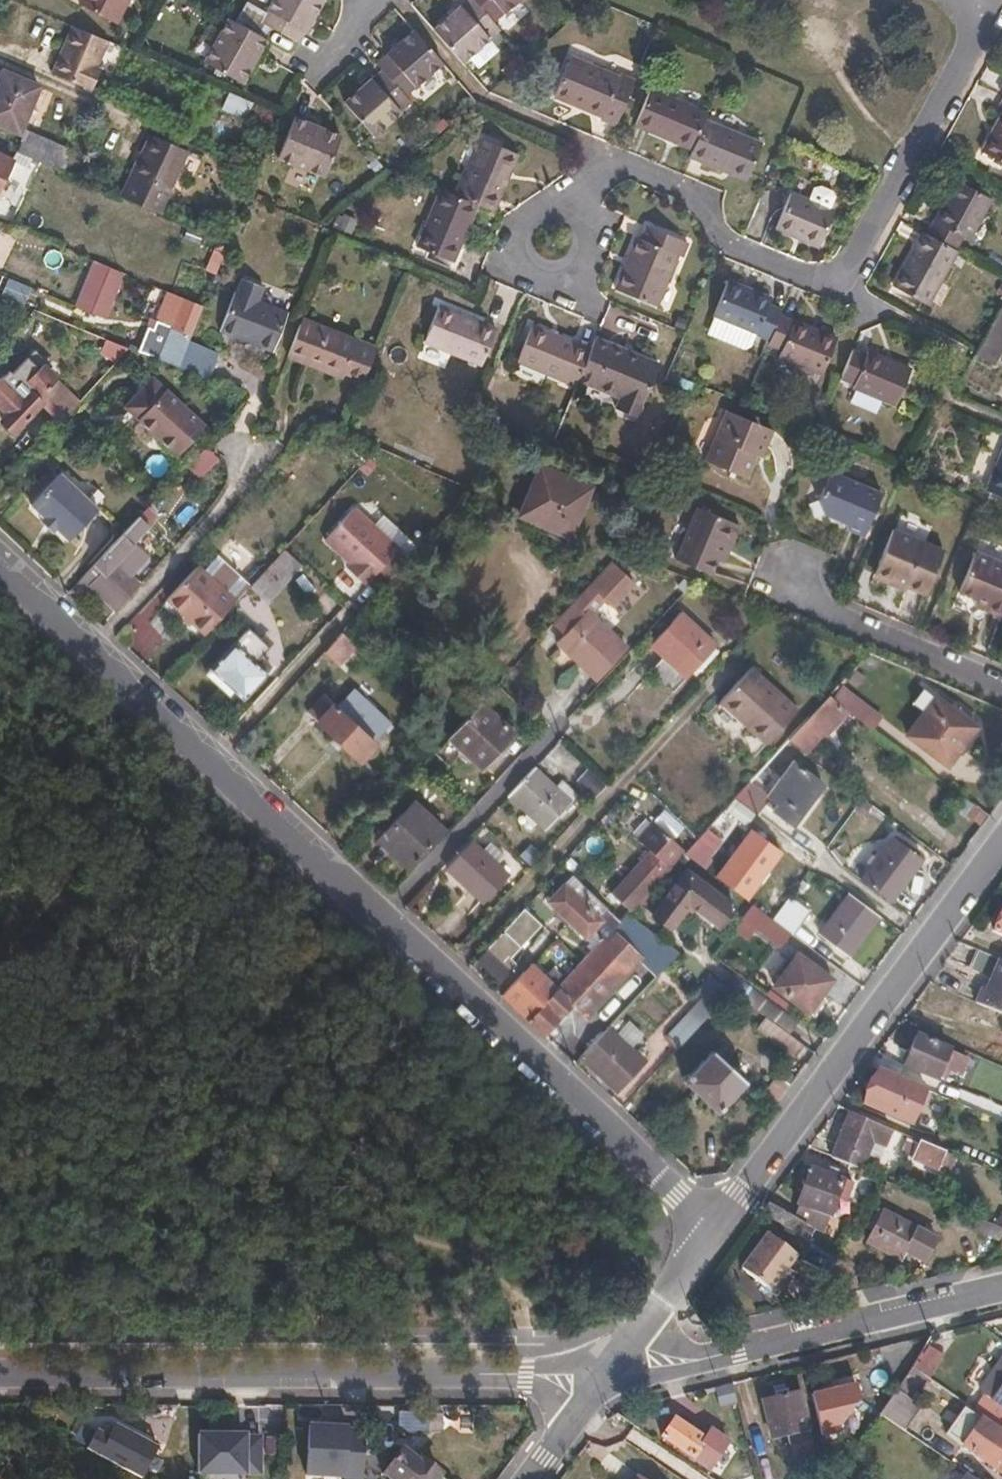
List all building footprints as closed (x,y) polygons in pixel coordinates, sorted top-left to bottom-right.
[(124,0),(74,0),(72,4),(110,25),(124,0)] [(316,5),(307,0),(269,0),(259,21),(256,28),(259,30),(295,48),(300,37),(316,5)] [(470,5),(492,29),(525,0),(466,0),(470,5)] [(498,37),(492,29),(470,5),(432,38),(461,71),(498,37)] [(236,9),(228,26),(254,41),(259,30),(256,28),(259,21),(236,9)] [(237,88),(259,44),(254,41),(228,26),(222,23),(211,44),(200,69),(237,88)] [(91,68),(102,43),(71,30),(53,74),(87,90),(95,70),(91,68)] [(439,73),(411,40),(373,73),(379,79),(402,106),(439,73)] [(616,135),(634,89),(620,83),(618,86),(569,66),(556,104),(601,123),(600,128),(616,135)] [(39,91),(4,75),(0,83),(0,127),(19,136),(39,91)] [(408,112),(402,106),(379,79),(343,112),(372,144),(398,121),(408,112)] [(244,122),(251,106),(226,96),(219,111),(244,122)] [(704,128),(707,121),(650,98),(635,134),(692,158),(704,128)] [(320,182),(336,142),(291,122),(275,163),(320,182)] [(986,154),(983,161),(1001,171),(1001,123),(986,154)] [(749,189),(763,152),(704,128),(692,158),(689,164),(749,189)] [(63,176),(72,155),(26,135),(18,156),(30,161),(63,176)] [(158,217),(185,155),(146,138),(120,201),(158,217)] [(495,216),(517,157),(482,142),(458,201),(477,209),(495,216)] [(26,171),(30,161),(18,156),(14,155),(11,162),(10,164),(26,171)] [(11,162),(0,157),(0,183),(10,164),(11,162)] [(974,251),(997,208),(960,189),(930,243),(958,259),(965,247),(974,251)] [(453,266),(477,209),(458,201),(442,194),(419,253),(453,266)] [(814,198),(809,210),(832,220),(838,208),(835,201),(821,195),(814,198)] [(821,257),(836,222),(832,220),(809,210),(792,203),(777,240),(821,257)] [(655,311),(678,258),(682,260),(688,246),(649,229),(643,243),(638,242),(617,295),(655,311)] [(928,313),(958,259),(930,243),(924,241),(895,296),(928,313)] [(223,259),(228,248),(216,243),(211,254),(223,259)] [(103,321),(121,276),(91,263),(72,309),(103,321)] [(781,313),(767,308),(770,300),(727,282),(712,318),(717,321),(713,331),(751,348),(755,337),(769,342),(780,316),(781,313)] [(269,354),(285,315),(255,303),(260,290),(241,283),(220,335),(269,354)] [(190,339),(202,310),(165,295),(149,332),(145,330),(135,353),(178,371),(190,339)] [(481,368),(496,332),(439,308),(425,344),(481,368)] [(823,377),(838,340),(780,316),(769,342),(768,346),(782,352),(780,359),(823,377)] [(1001,341),(1001,318),(1000,317),(986,341),(999,348),(1001,341)] [(361,388),(377,350),(300,320),(285,359),(361,388)] [(579,381),(591,352),(536,330),(522,365),(576,388),(579,381)] [(640,417),(662,366),(597,337),(591,352),(579,381),(622,399),(618,408),(640,417)] [(206,382),(219,352),(190,339),(178,371),(206,382)] [(898,408),(914,372),(870,353),(867,357),(854,352),(842,382),(855,387),(854,389),(898,408)] [(88,394),(62,370),(50,381),(38,371),(27,382),(20,376),(15,380),(7,372),(0,380),(0,412),(5,416),(0,422),(0,423),(12,434),(42,405),(62,423),(88,394)] [(204,429),(186,412),(152,379),(135,397),(146,408),(137,418),(177,456),(204,429)] [(137,418),(146,408),(135,397),(126,408),(137,418)] [(757,459),(761,448),(763,449),(769,433),(724,414),(703,464),(744,481),(753,460),(754,458),(757,459)] [(989,493),(1001,499),(1001,460),(989,493)] [(568,542),(589,491),(539,470),(526,500),(517,520),(568,542)] [(860,539),(878,495),(827,474),(814,503),(818,516),(839,525),(843,532),(860,539)] [(95,511),(58,475),(28,506),(41,518),(54,530),(68,542),(95,511)] [(568,542),(517,520),(526,500),(519,497),(508,524),(566,548),(568,542)] [(727,552),(737,528),(697,512),(674,565),(708,579),(714,564),(720,549),(727,552)] [(54,530),(41,518),(38,522),(50,534),(54,530)] [(122,578),(143,556),(129,543),(146,526),(137,518),(76,583),(86,592),(89,589),(100,599),(96,604),(103,609),(106,605),(115,612),(128,598),(134,589),(122,578)] [(379,573),(390,560),(365,536),(358,544),(355,546),(335,527),(306,558),(305,560),(330,585),(349,603),(361,614),(389,583),(379,573)] [(925,598),(944,552),(893,529),(877,565),(893,572),(889,582),(925,598)] [(721,567),(727,552),(720,549),(714,564),(721,567)] [(283,551),(249,581),(265,600),(299,570),(283,551)] [(977,555),(961,595),(977,601),(989,606),(987,613),(1001,619),(1001,565),(977,555)] [(889,582),(893,572),(877,565),(873,575),(889,582)] [(236,603),(198,567),(167,599),(204,636),(236,603)] [(624,654),(589,622),(602,607),(608,613),(631,588),(607,567),(559,619),(570,630),(561,639),(554,647),(595,686),(624,654)] [(349,603),(330,585),(326,590),(345,608),(349,603)] [(987,613),(989,606),(977,601),(975,608),(987,613)] [(690,682),(719,651),(682,618),(652,650),(690,682)] [(570,630),(559,619),(550,628),(561,639),(570,630)] [(267,674),(253,661),(267,646),(247,628),(233,642),(208,669),(242,701),(267,674)] [(336,678),(360,652),(341,634),(317,661),(336,678)] [(764,747),(796,712),(752,669),(719,704),(764,747)] [(877,718),(838,688),(829,699),(834,703),(839,708),(844,712),(868,730),(877,718)] [(953,749),(972,725),(935,696),(934,698),(923,689),(912,704),(923,712),(905,736),(947,767),(958,753),(953,749)] [(374,743),(390,724),(354,690),(336,708),(324,698),(307,715),(358,763),(375,745),(374,743)] [(802,756),(844,712),(839,708),(834,703),(829,699),(787,744),(802,756)] [(479,771),(513,736),(479,704),(446,739),(452,745),(468,759),(479,771)] [(960,755),(979,730),(972,725),(953,749),(958,753),(960,755)] [(792,826),(824,785),(793,761),(767,794),(751,782),(736,798),(759,817),(773,799),(778,804),(774,811),(792,826)] [(570,805),(557,792),(534,771),(508,798),(512,801),(545,832),(570,805)] [(607,790),(588,772),(578,783),(597,801),(607,790)] [(578,796),(565,785),(557,792),(570,805),(578,796)] [(408,869),(442,830),(416,805),(379,843),(408,869)] [(717,841),(737,820),(725,809),(725,810),(705,831),(717,841)] [(627,913),(680,858),(684,853),(652,823),(636,839),(649,851),(609,895),(627,913)] [(694,867),(717,841),(705,831),(695,841),(684,853),(680,858),(694,867)] [(749,892),(774,855),(748,836),(721,872),(749,892)] [(889,908),(922,863),(893,842),(860,886),(889,908)] [(510,879),(473,845),(448,871),(485,905),(510,879)] [(539,863),(523,848),(513,858),(529,873),(539,863)] [(731,911),(683,874),(650,918),(668,931),(685,909),(716,932),(731,911)] [(610,931),(563,888),(552,900),(599,943),(610,931)] [(849,959),(880,917),(852,897),(819,939),(849,959)] [(790,937),(807,912),(789,900),(771,923),(790,937)] [(1001,906),(991,931),(1001,936),(1001,906)] [(790,937),(771,923),(750,908),(741,922),(779,950),(790,937)] [(509,960),(539,927),(522,912),(476,961),(500,982),(515,965),(509,960)] [(585,1017),(635,964),(653,981),(676,958),(623,919),(619,922),(610,931),(599,943),(582,961),(570,975),(557,987),(525,1020),(542,1036),(571,1004),(585,1017)] [(582,961),(565,945),(553,958),(570,975),(582,961)] [(832,981),(798,957),(774,989),(808,1014),(820,997),(832,981)] [(992,958),(973,1004),(1001,1017),(1001,963),(992,958)] [(525,1020),(557,987),(544,974),(535,984),(523,972),(500,998),(525,1020)] [(680,1049),(713,1013),(699,1001),(667,1037),(680,1049)] [(798,1046),(764,1021),(756,1033),(790,1057),(798,1046)] [(941,1073),(950,1054),(915,1040),(902,1069),(937,1084),(938,1082),(941,1073)] [(632,1075),(619,1063),(622,1058),(615,1052),(611,1055),(596,1042),(581,1058),(617,1092),(632,1075)] [(747,1079),(713,1049),(685,1081),(719,1111),(747,1079)] [(959,1080),(967,1061),(950,1054),(941,1073),(946,1075),(959,1080)] [(910,1125),(924,1090),(877,1070),(861,1104),(910,1125)] [(943,1084),(946,1075),(941,1073),(938,1082),(943,1084)] [(773,1113),(793,1086),(779,1076),(769,1090),(759,1102),(773,1113)] [(849,1132),(856,1116),(848,1113),(842,1129),(849,1132)] [(860,1169),(870,1143),(882,1147),(889,1130),(856,1116),(849,1132),(842,1129),(831,1157),(860,1169)] [(950,1161),(939,1157),(941,1152),(918,1142),(911,1160),(935,1170),(936,1163),(948,1167),(950,1161)] [(835,1200),(843,1182),(804,1164),(786,1199),(788,1200),(782,1211),(796,1218),(805,1223),(806,1218),(814,1222),(818,1214),(819,1215),(827,1197),(835,1200)] [(789,1231),(796,1218),(782,1211),(768,1203),(761,1215),(789,1231)] [(896,1246),(907,1224),(873,1207),(857,1236),(891,1255),(896,1246)] [(928,1235),(907,1224),(896,1246),(917,1257),(928,1235)] [(771,1293),(797,1257),(767,1236),(742,1271),(771,1293)] [(888,1285),(891,1278),(880,1273),(877,1279),(888,1285)] [(939,1386),(950,1369),(936,1360),(931,1368),(917,1358),(911,1367),(939,1386)] [(981,1392),(1001,1407),(1001,1361),(981,1392)] [(904,1429),(922,1403),(897,1386),(880,1413),(904,1429)] [(788,1396),(787,1388),(772,1391),(774,1399),(788,1396)] [(809,1433),(799,1393),(788,1396),(774,1399),(762,1402),(769,1433),(789,1429),(791,1438),(809,1435),(809,1433)] [(947,1431),(959,1440),(979,1415),(966,1405),(947,1431)] [(139,1472),(155,1440),(101,1412),(85,1445),(139,1472)] [(429,1432),(429,1412),(399,1412),(399,1432),(429,1432)] [(710,1470),(728,1443),(709,1431),(704,1440),(673,1420),(661,1437),(710,1470)] [(1001,1456),(1001,1435),(980,1420),(962,1445),(994,1467),(1001,1456)] [(348,1427),(309,1425),(306,1475),(363,1478),(365,1430),(348,1429),(348,1427)] [(261,1471),(261,1437),(231,1437),(231,1435),(198,1434),(198,1471),(261,1471)] [(418,1459),(416,1462),(399,1449),(380,1472),(389,1478),(444,1478),(418,1459)]
